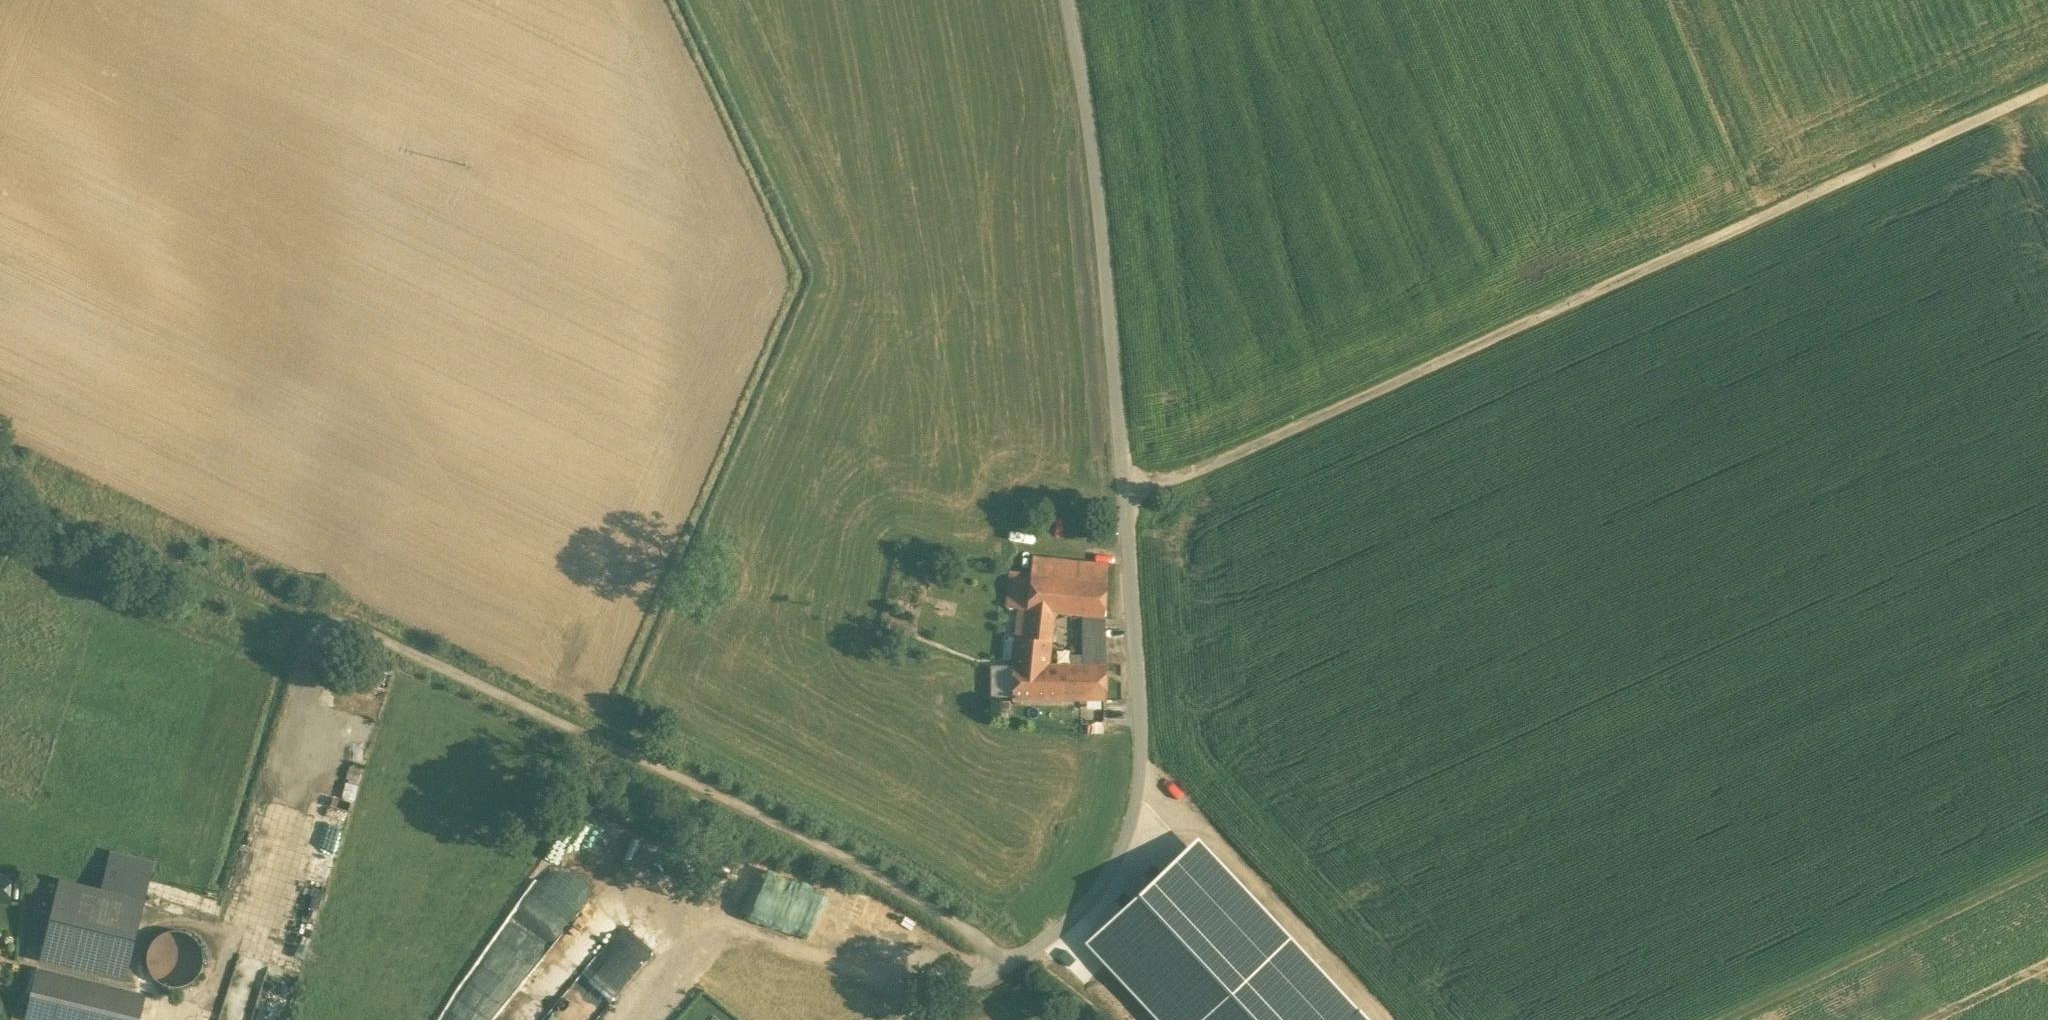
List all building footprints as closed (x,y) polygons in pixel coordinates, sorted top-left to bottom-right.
[(1112,528),(1100,527),(1098,542),(1110,544),(1112,528)] [(1048,576),(1106,582),(1108,564),(1050,558),(1048,576)] [(1011,572),(1008,608),(1019,609),(1055,613),(1083,615),(1104,618),(1106,582),(1048,576),(1011,572)] [(1019,609),(1017,623),(1053,627),(1055,613),(1019,609)] [(1083,615),(1083,627),(1104,626),(1104,618),(1083,615)] [(1053,627),(1017,623),(1015,642),(1012,660),(1012,665),(1048,664),(1053,627)] [(1104,626),(1083,627),(1083,654),(1071,655),(1070,664),(1105,663),(1104,626)] [(1015,642),(1005,641),(1003,659),(1012,660),(1015,642)] [(1070,664),(1059,664),(1060,700),(1106,698),(1105,663),(1070,664)] [(1012,665),(1011,665),(1012,674),(1012,701),(1060,700),(1059,664),(1048,664),(1012,665)] [(1004,701),(1012,701),(1012,674),(1004,675),(1004,701)] [(587,837),(619,853),(628,834),(596,818),(587,837)] [(508,979),(517,979),(586,847),(586,844),(568,834),(553,862),(544,862),(537,875),(537,885),(524,884),(490,951),(490,970),(508,979)] [(1197,837),(1084,943),(1156,1019),(1369,1019),(1197,837)] [(0,877),(0,901),(9,902),(10,878),(0,877)] [(101,892),(59,881),(40,959),(126,980),(145,903),(101,892)] [(590,917),(533,993),(555,1010),(613,934),(590,917)] [(156,980),(166,986),(178,987),(189,984),(198,977),(203,966),(204,954),(199,944),(191,935),(181,931),(171,931),(161,934),(153,941),(148,950),(147,961),(150,971),(156,980)] [(25,1018),(27,1018),(34,1019),(139,1019),(144,997),(38,970),(25,1018)] [(495,1016),(505,1005),(507,998),(500,992),(480,986),(453,1015),(452,1019),(494,1019),(495,1016)]
